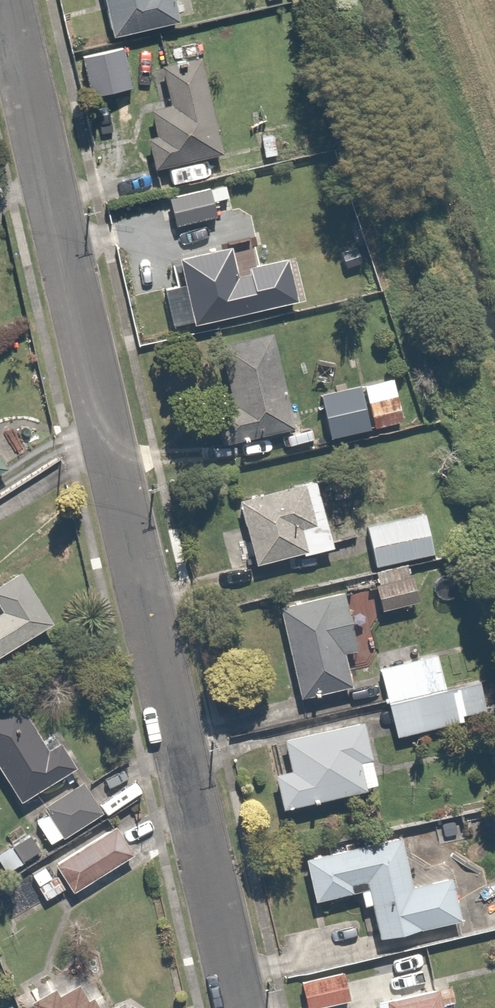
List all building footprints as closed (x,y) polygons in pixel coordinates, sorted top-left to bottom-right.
[(109,34),(175,17),(170,0),(100,0),(109,34)] [(219,152),(196,60),(159,69),(167,105),(143,111),(148,131),(141,133),(149,169),(219,152)] [(211,217),(203,186),(164,196),(172,227),(211,217)] [(227,245),(175,256),(189,321),(292,299),(282,253),(231,264),(227,245)] [(288,424),(266,330),(212,343),(227,404),(207,409),(215,443),(273,430),(278,450),(301,444),(295,422),(288,424)] [(358,380),(315,390),(326,436),(369,427),(367,414),(398,407),(391,376),(359,383),(358,380)] [(340,468),(236,496),(235,496),(253,562),(297,550),(298,553),(330,544),(321,511),(349,504),(340,468)] [(422,511),(361,526),(371,566),(432,551),(422,511)] [(402,564),(373,570),(375,580),(370,581),(376,606),(409,599),(402,564)] [(19,571),(0,582),(0,655),(51,625),(19,571)] [(336,585),(274,601),(298,697),(344,685),(335,651),(352,647),(336,585)] [(435,648),(373,666),(393,735),(464,715),(463,711),(483,705),(475,677),(446,685),(435,648)] [(10,697),(0,702),(0,774),(16,803),(71,771),(54,743),(41,750),(10,697)] [(358,719),(280,736),(286,766),(270,770),(277,804),(373,783),(358,719)] [(98,813),(80,782),(43,803),(48,812),(33,821),(46,844),(98,813)] [(66,894),(90,879),(96,889),(122,874),(116,864),(125,859),(107,829),(47,865),(44,860),(26,871),(42,899),(62,887),(66,894)] [(398,830),(300,852),(310,898),(351,889),(355,908),(366,905),(373,937),(457,919),(446,865),(408,873),(398,830)] [(335,971),(296,982),(303,1007),(308,1007),(343,998),(335,971)] [(28,1005),(29,1007),(94,1007),(87,997),(86,997),(77,982),(48,999),(45,995),(28,1005)] [(373,1007),(437,1007),(431,986),(380,998),(382,1006),(373,1007)]
